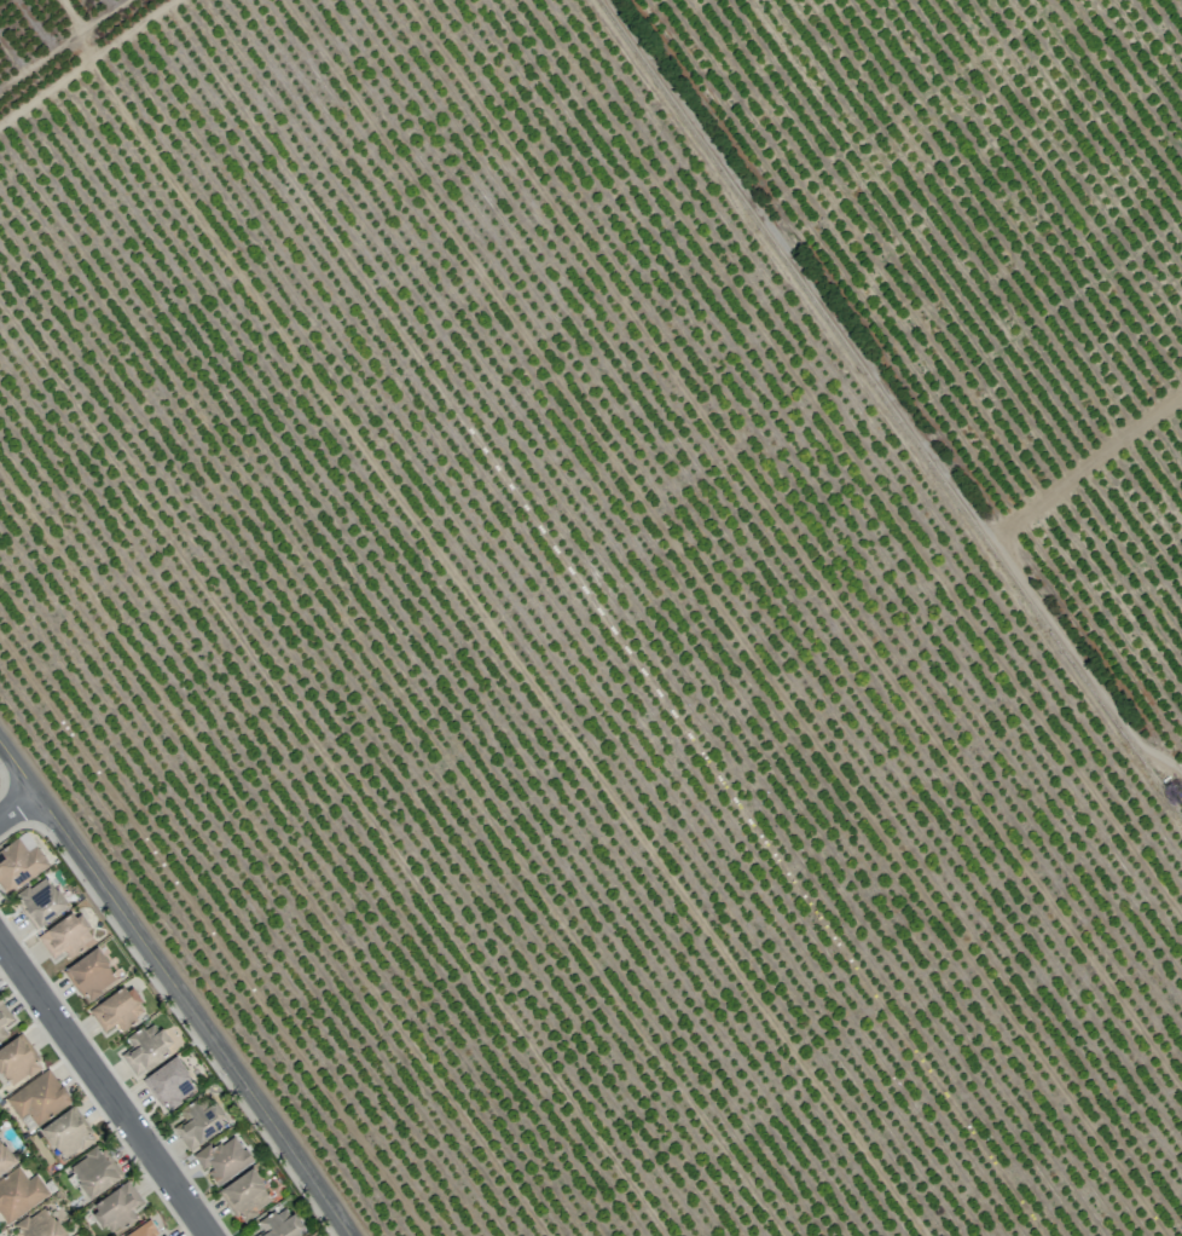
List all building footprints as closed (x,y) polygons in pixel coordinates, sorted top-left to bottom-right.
[(27,832),(0,851),(0,886),(6,895),(49,866),(27,832)] [(68,908),(47,875),(19,893),(25,902),(21,904),(36,928),(68,908)] [(67,956),(95,939),(78,911),(37,936),(50,959),(64,951),(67,956)] [(118,980),(96,947),(62,970),(84,1002),(118,980)] [(119,1030),(147,1013),(129,984),(89,1010),(103,1032),(116,1024),(119,1030)] [(2,1027),(13,1019),(0,999),(0,1039),(7,1034),(2,1027)] [(126,1038),(131,1047),(120,1054),(133,1075),(173,1051),(154,1021),(126,1038)] [(10,1088),(40,1066),(18,1035),(0,1047),(0,1074),(10,1088)] [(163,1111),(197,1091),(177,1057),(143,1077),(163,1111)] [(4,1097),(18,1119),(28,1113),(35,1125),(71,1103),(49,1069),(4,1097)] [(186,1147),(228,1127),(217,1102),(201,1109),(197,1102),(184,1108),(189,1118),(175,1125),(186,1147)] [(92,1141),(73,1108),(40,1127),(60,1161),(92,1141)] [(202,1170),(206,1168),(216,1184),(251,1162),(234,1135),(212,1149),(208,1144),(192,1155),(202,1170)] [(0,1140),(0,1174),(16,1163),(0,1140)] [(88,1199),(120,1180),(100,1146),(68,1164),(88,1199)] [(36,1174),(27,1180),(19,1167),(0,1180),(0,1216),(5,1224),(50,1195),(36,1174)] [(273,1201),(252,1168),(218,1190),(240,1223),(273,1201)] [(131,1209),(142,1203),(130,1182),(89,1204),(105,1235),(136,1219),(131,1209)] [(305,1233),(286,1204),(258,1223),(263,1231),(255,1235),(301,1235),(305,1233)] [(19,1235),(65,1235),(47,1205),(13,1225),(19,1235)] [(149,1220),(124,1235),(159,1235),(149,1220)]
